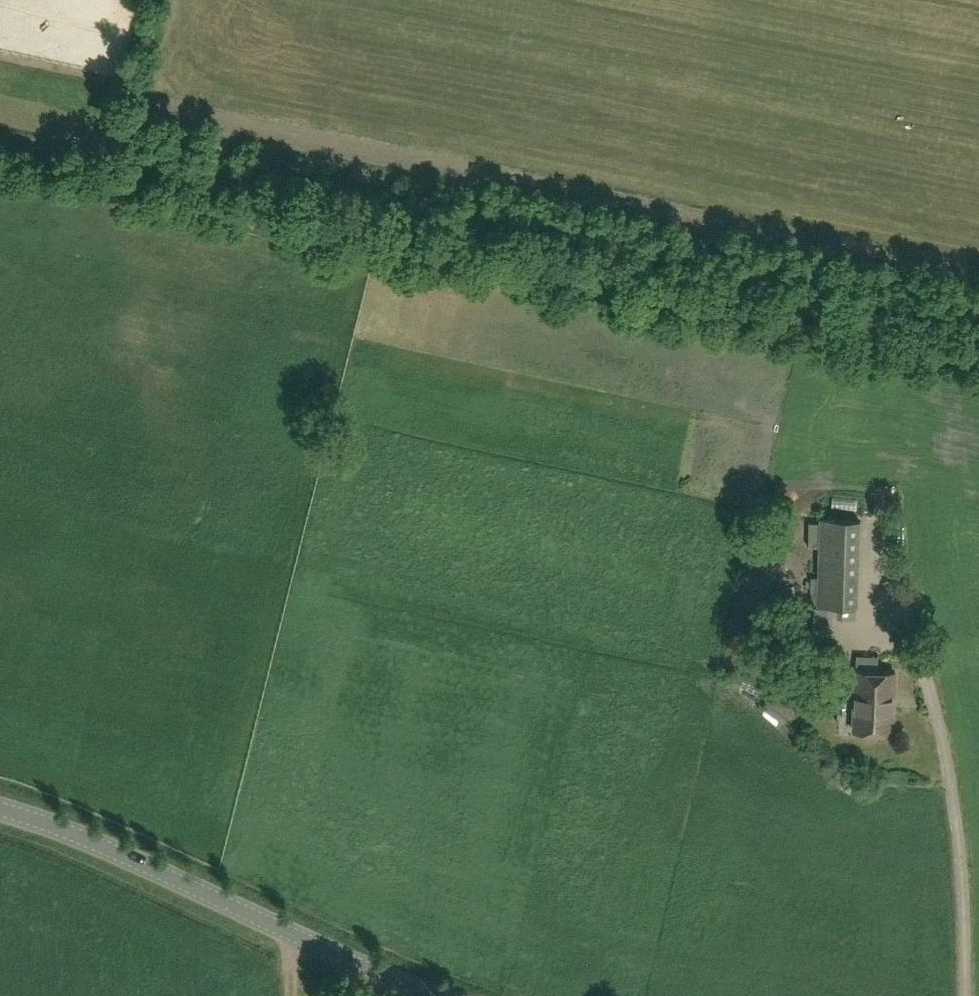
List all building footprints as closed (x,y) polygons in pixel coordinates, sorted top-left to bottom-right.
[(858,606),(860,521),(820,519),(820,522),(809,522),(809,546),(820,547),(819,576),(811,576),(810,591),(818,593),(818,604),(858,606)] [(893,732),(895,672),(856,671),(854,730),(893,732)]
